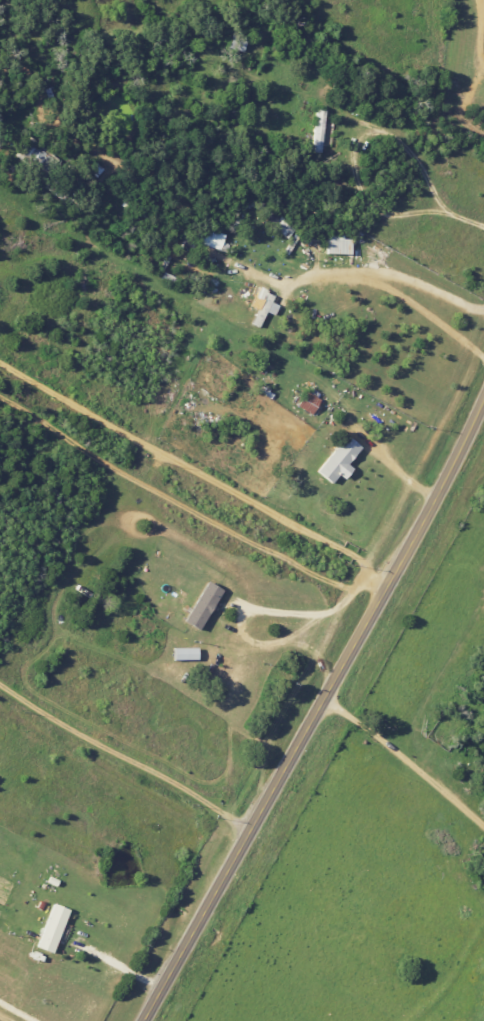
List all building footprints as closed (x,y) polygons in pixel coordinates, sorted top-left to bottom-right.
[(247,36),(232,32),(228,48),(243,52),(247,36)] [(322,153),(323,109),(313,109),(312,152),(322,153)] [(50,173),(59,161),(30,142),(22,154),(50,173)] [(86,171),(98,178),(104,168),(91,161),(86,171)] [(226,251),(228,244),(222,242),(225,233),(202,228),(198,244),(226,251)] [(351,238),(327,237),(326,253),(350,254),(351,238)] [(273,296),(264,293),(251,324),(259,327),(265,312),(273,315),(278,305),(271,302),(273,296)] [(311,415),(319,399),(304,391),(295,406),(311,415)] [(360,449),(346,436),(315,471),(330,485),(338,475),(343,480),(352,469),(346,465),(360,449)] [(183,623),(199,631),(220,589),(204,581),(183,623)] [(196,648),(172,649),(172,661),(197,660),(196,648)] [(66,909),(49,904),(36,949),(54,954),(66,909)]
